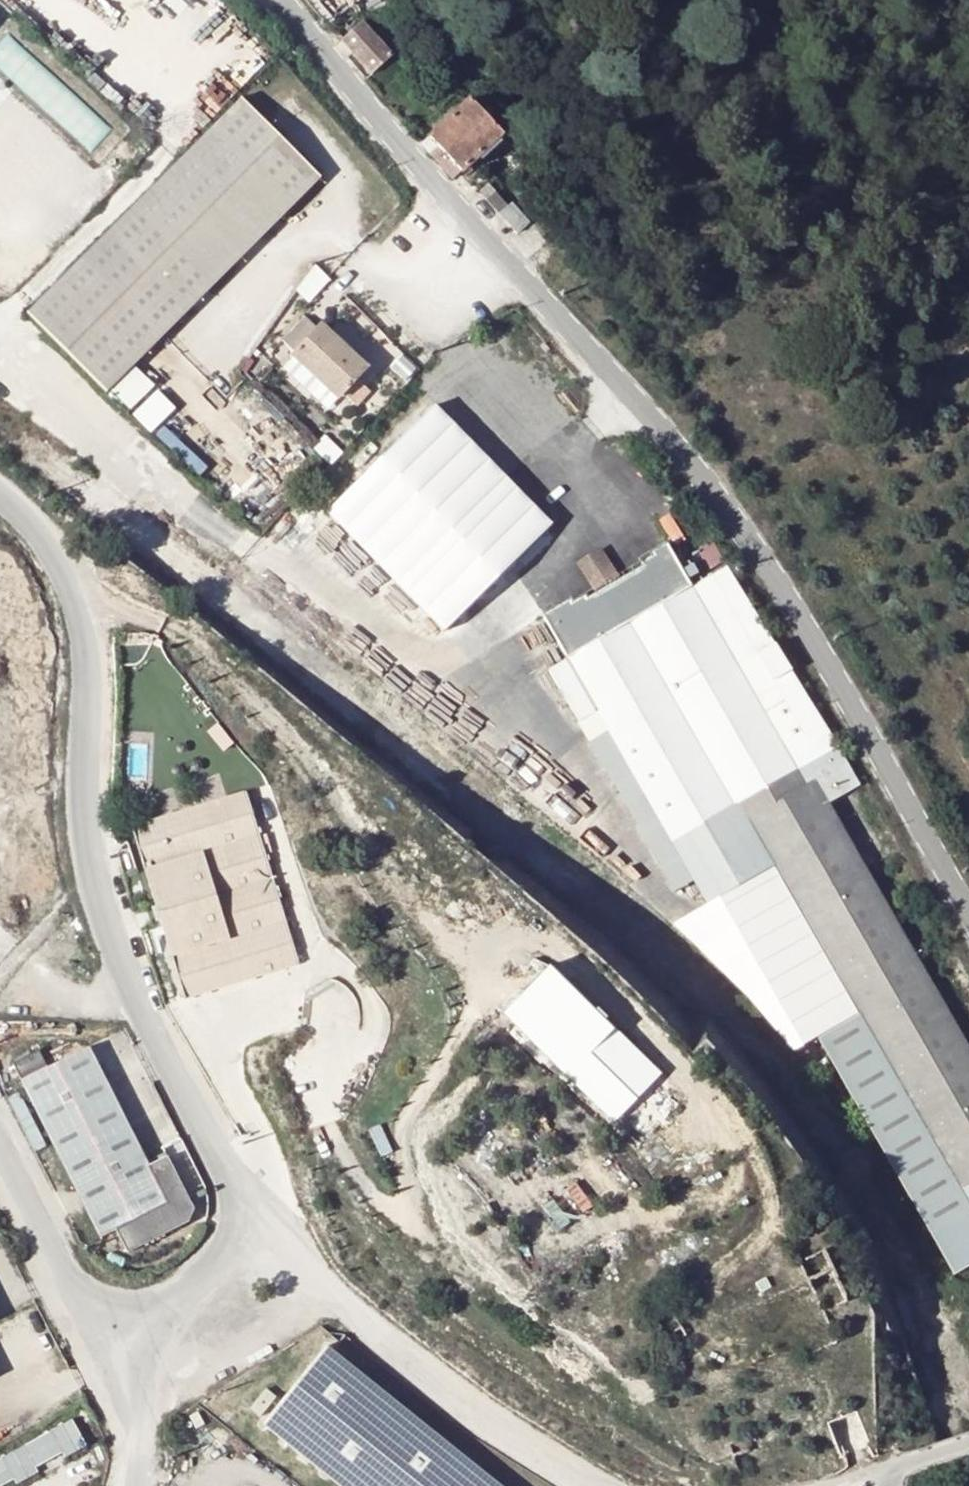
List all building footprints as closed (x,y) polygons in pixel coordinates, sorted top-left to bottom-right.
[(343,41),(374,75),(393,57),(386,49),(363,23),(343,41)] [(429,138),(462,173),(504,134),(471,100),(429,138)] [(138,230),(43,325),(121,407),(233,294),(336,191),(257,110),(138,230)] [(462,173),(429,138),(421,145),(454,180),(462,173)] [(480,192),(489,202),(497,195),(488,185),(480,192)] [(508,208),(497,195),(489,202),(518,234),(530,223),(513,204),(508,208)] [(557,234),(548,223),(539,231),(548,242),(557,234)] [(307,314),(287,338),(296,346),(316,322),(307,314)] [(340,398),(343,394),(357,380),(367,368),(323,326),(295,355),(340,398)] [(368,390),(357,380),(343,394),(354,405),(368,390)] [(453,404),(338,509),(451,633),(566,528),(453,404)] [(718,546),(701,555),(711,574),(727,565),(718,546)] [(648,566),(650,569),(638,576),(639,578),(626,586),(627,588),(606,600),(602,593),(602,592),(590,599),(587,595),(575,602),(573,600),(545,616),(566,653),(676,843),(738,807),(769,862),(855,1011),(968,1208),(968,1047),(831,808),(858,792),(730,570),(695,590),(671,547),(658,555),(659,557),(647,565),(648,566)] [(648,566),(602,593),(606,600),(627,588),(626,586),(639,578),(638,576),(650,569),(648,566)] [(676,843),(566,653),(548,664),(672,888),(692,876),(705,899),(769,862),(738,807),(676,843)] [(247,792),(133,828),(186,1000),(301,965),(247,792)] [(655,1080),(541,972),(500,1015),(614,1123),(655,1080)] [(855,1011),(816,1032),(953,1271),(968,1263),(968,1208),(855,1011)] [(41,1051),(14,1065),(48,1132),(101,1238),(117,1230),(128,1253),(190,1223),(196,1210),(170,1157),(152,1167),(90,1047),(49,1068),(41,1051)] [(329,1347),(265,1425),(340,1485),(500,1485),(329,1347)] [(0,1459),(0,1485),(9,1485),(93,1442),(80,1417),(0,1459)]
